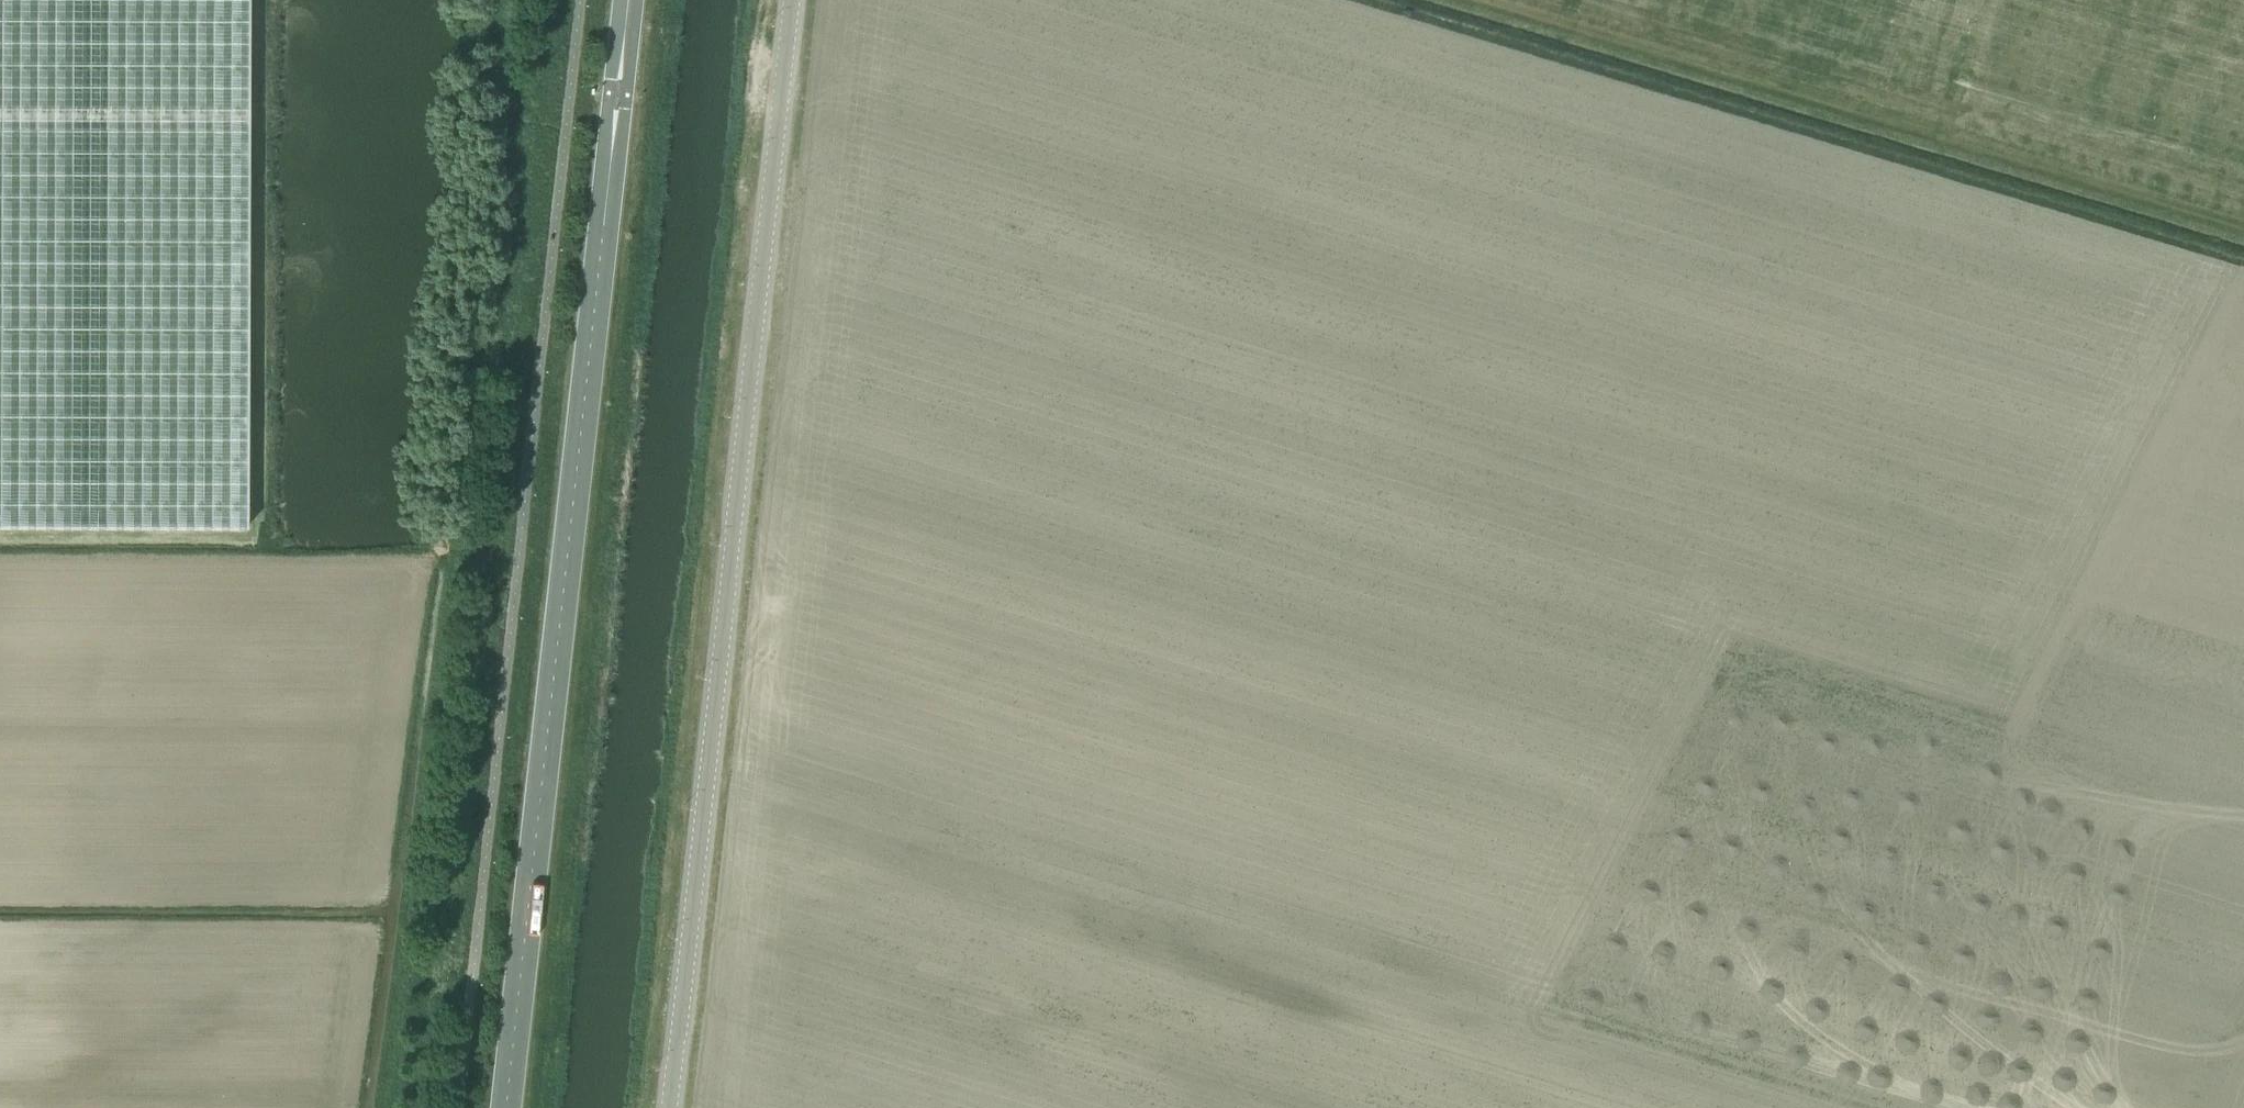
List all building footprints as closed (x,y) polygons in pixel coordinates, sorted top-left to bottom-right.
[(247,525),(249,0),(0,0),(0,524),(247,525)]
